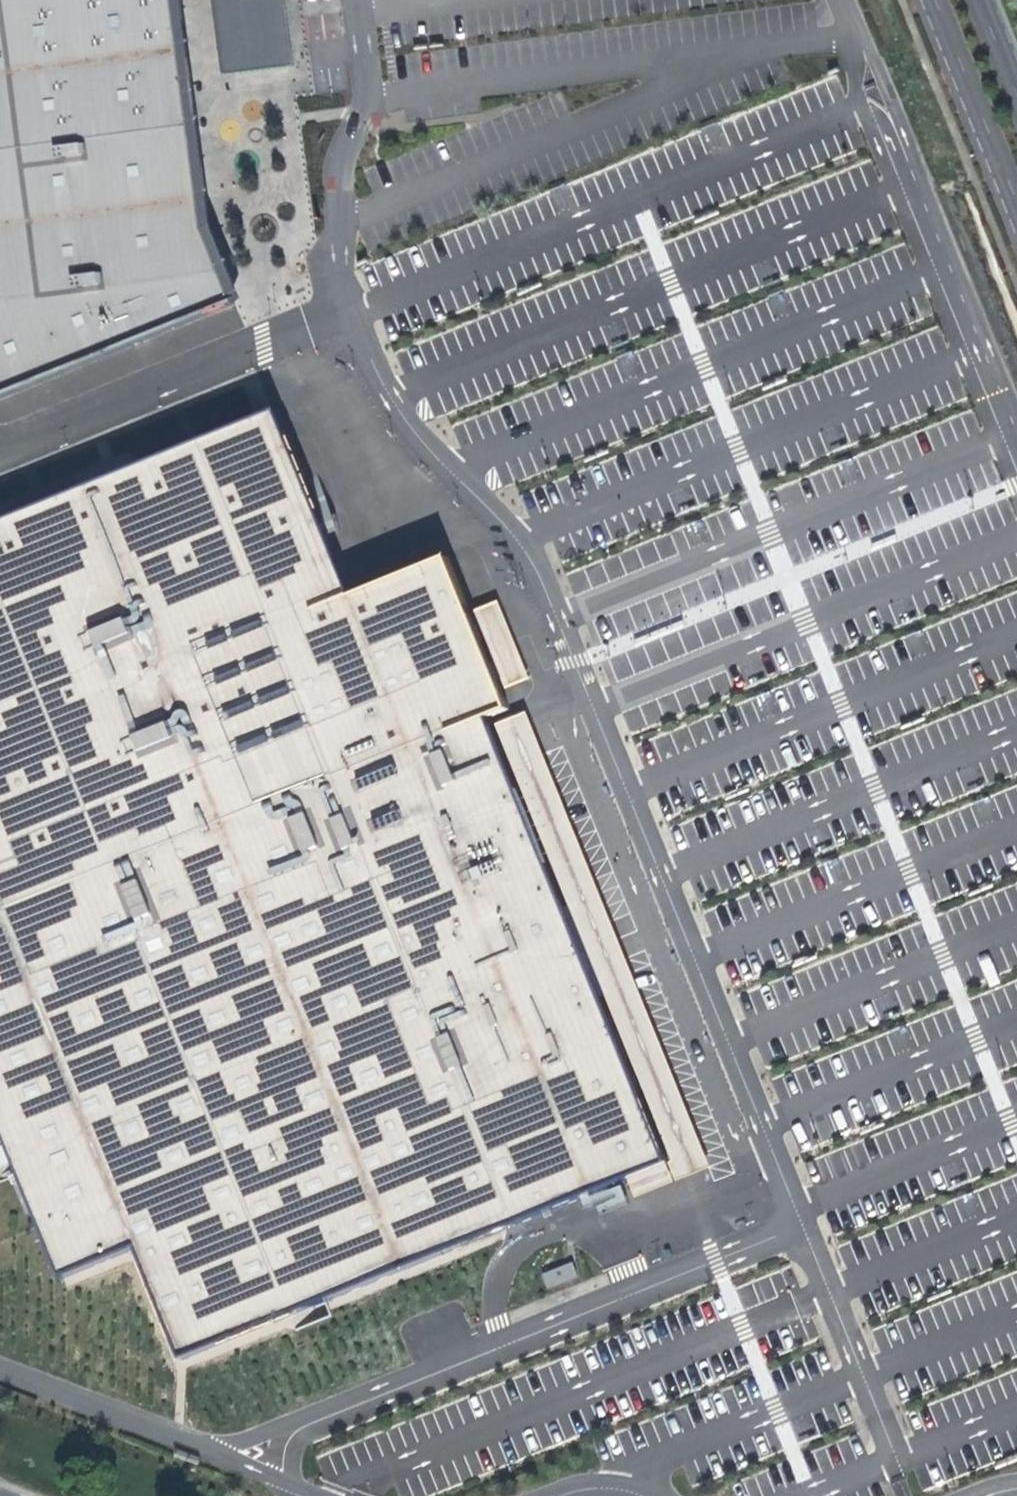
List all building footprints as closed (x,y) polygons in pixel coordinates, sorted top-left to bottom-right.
[(184,84),(173,0),(0,0),(0,104),(184,84)] [(234,74),(293,66),(285,0),(225,0),(234,74)] [(184,84),(0,104),(0,399),(230,308),(200,236),(184,84)] [(182,1360),(629,1179),(637,1197),(675,1182),(667,1164),(669,1163),(488,718),(509,709),(490,663),(495,658),(507,687),(531,678),(500,602),(477,611),(488,641),(481,641),(447,557),(353,595),(278,410),(0,520),(0,1122),(63,1279),(138,1248),(182,1360)] [(525,713),(496,725),(681,1180),(711,1168),(525,713)] [(572,1261),(541,1273),(547,1289),(578,1278),(572,1261)]
